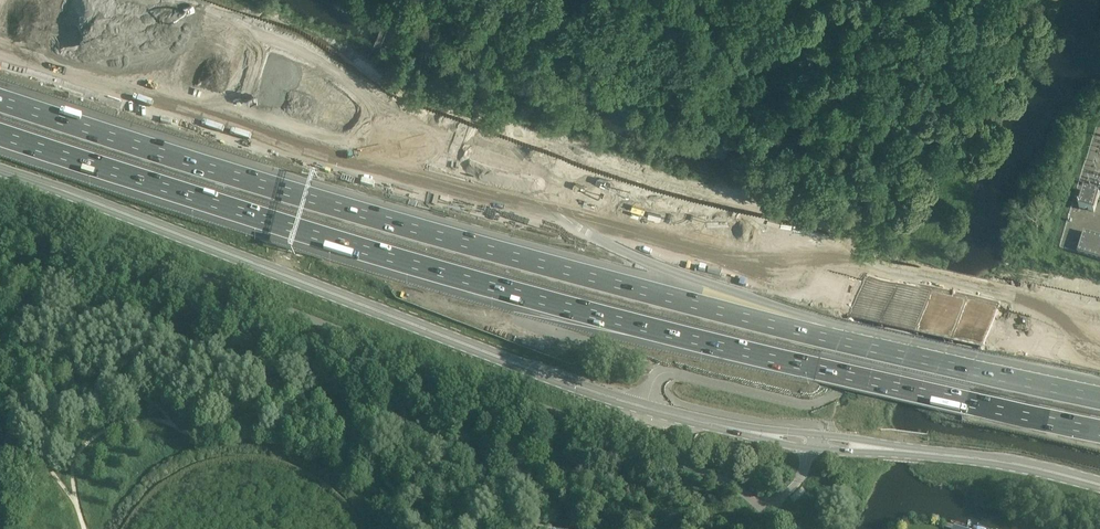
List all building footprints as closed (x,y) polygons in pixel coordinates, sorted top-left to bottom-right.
[(1079,207),(1094,212),(1099,195),(1084,190),(1079,207)] [(1099,260),(1099,237),(1084,232),(1078,253),(1099,260)]
